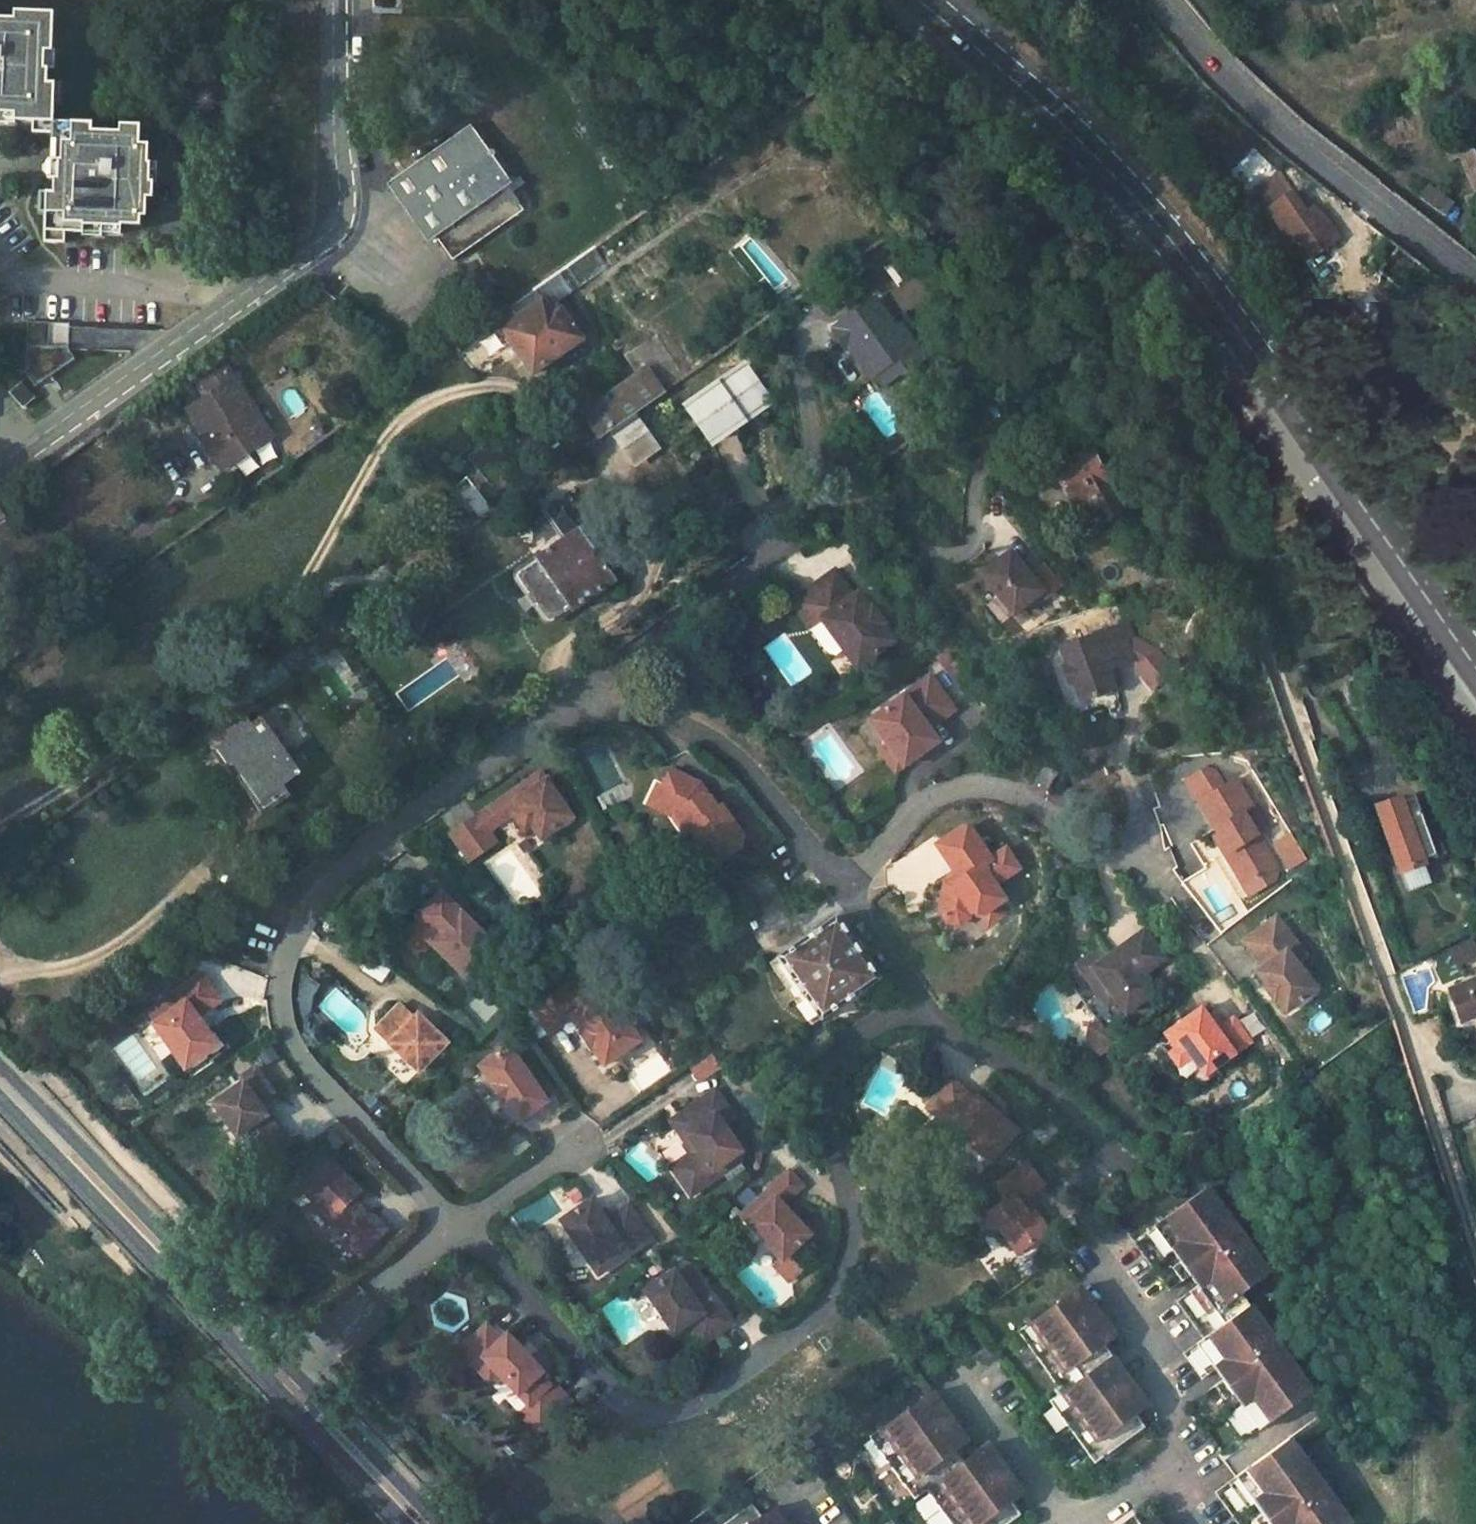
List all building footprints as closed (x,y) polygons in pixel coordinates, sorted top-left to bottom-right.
[(10,120),(10,114),(32,115),(31,126),(55,127),(54,166),(70,165),(68,181),(58,181),(57,203),(46,202),(45,223),(56,223),(56,233),(75,233),(76,225),(131,226),(131,216),(152,218),(152,206),(157,207),(158,189),(163,190),(165,170),(155,170),(156,149),(147,149),(148,129),(130,128),(130,138),(100,137),(101,128),(62,127),(63,91),(67,92),(68,75),(56,75),(56,61),(64,61),(65,42),(60,42),(62,7),(22,6),(22,11),(0,11),(0,119),(10,120)] [(512,185),(469,124),(390,180),(432,240),(438,237),(453,258),(522,210),(507,189),(512,185)] [(1448,151),(1451,160),(1460,156),(1475,189),(1475,141),(1475,139),(1448,151)] [(1428,182),(1418,197),(1445,216),(1455,201),(1428,182)] [(1289,192),(1264,208),(1287,243),(1291,240),(1304,258),(1332,239),(1308,207),(1301,211),(1289,192)] [(612,260),(599,242),(556,272),(495,315),(536,372),(588,335),(565,301),(562,304),(558,298),(612,260)] [(1324,280),(1345,266),(1332,246),(1311,259),(1324,280)] [(850,343),(871,373),(890,359),(899,372),(921,357),(897,324),(891,328),(871,298),(828,328),(842,349),(850,343)] [(692,372),(661,329),(630,352),(644,371),(589,410),(605,433),(692,372)] [(842,349),(863,378),(871,373),(850,343),(842,349)] [(871,373),(863,378),(872,391),(899,372),(890,359),(871,373)] [(743,367),(687,406),(701,426),(721,412),(732,426),(767,401),(743,367)] [(278,452),(227,369),(207,381),(214,393),(189,408),(207,435),(194,444),(223,489),(278,452)] [(35,400),(18,379),(5,391),(22,411),(35,400)] [(721,412),(701,426),(711,441),(732,426),(721,412)] [(638,413),(610,434),(634,465),(662,445),(638,413)] [(1089,454),(1051,474),(1072,512),(1108,492),(1104,484),(1112,480),(1103,461),(1095,465),(1089,454)] [(613,579),(549,501),(534,512),(544,518),(556,533),(558,542),(533,561),(535,563),(515,578),(517,580),(514,582),(518,584),(516,586),(526,598),(523,601),(531,611),(534,609),(545,625),(547,623),(550,628),(572,609),(574,612),(613,579)] [(492,513),(487,504),(441,537),(447,544),(492,513)] [(1004,557),(975,580),(1006,620),(1036,597),(1041,604),(1055,593),(1036,569),(1023,580),(1004,557)] [(817,620),(852,671),(890,644),(879,628),(882,626),(869,609),(867,610),(856,594),(849,599),(831,572),(789,603),(806,628),(817,620)] [(1122,631),(1056,653),(1063,672),(1057,674),(1064,690),(1069,688),(1076,708),(1111,696),(1101,667),(1112,664),(1115,675),(1136,667),(1122,631)] [(338,654),(318,669),(342,702),(364,688),(338,654)] [(298,674),(286,656),(252,680),(264,698),(298,674)] [(917,684),(857,728),(876,754),(881,750),(896,771),(927,750),(917,737),(941,718),(917,684)] [(299,777),(258,721),(250,727),(245,720),(223,736),(228,743),(214,751),(226,771),(232,769),(262,812),(287,794),(284,788),(299,777)] [(869,759),(885,780),(896,771),(881,750),(876,754),(869,759)] [(696,825),(721,860),(751,838),(725,802),(716,808),(708,797),(713,794),(703,779),(675,767),(667,784),(673,787),(666,804),(676,809),(690,829),(696,825)] [(515,811),(527,828),(531,824),(541,838),(572,816),(541,771),(452,833),(470,859),(496,841),(488,830),(515,811)] [(1199,802),(1229,852),(1224,855),(1235,873),(1243,868),(1250,881),(1276,867),(1257,835),(1266,830),(1236,780),(1199,802)] [(662,782),(654,799),(666,804),(673,787),(667,784),(662,782)] [(1400,796),(1376,805),(1402,873),(1426,864),(1424,860),(1436,855),(1414,796),(1402,800),(1400,796)] [(1002,851),(985,861),(965,829),(956,828),(933,842),(951,869),(947,871),(955,883),(946,888),(949,892),(939,899),(936,911),(944,921),(956,924),(962,920),(965,914),(977,916),(979,915),(994,905),(1001,900),(991,884),(1014,870),(1002,851)] [(1235,873),(1242,885),(1250,881),(1243,868),(1235,873)] [(499,952),(441,892),(416,915),(418,918),(399,936),(417,955),(431,941),(470,981),(499,952)] [(1002,916),(994,905),(979,915),(986,926),(1002,916)] [(1297,960),(1288,949),(1298,942),(1279,916),(1244,941),(1263,966),(1258,971),(1287,1011),(1317,988),(1297,960)] [(877,978),(834,917),(777,957),(820,1018),(877,978)] [(1124,952),(1111,961),(1102,948),(1085,960),(1094,974),(1085,980),(1106,1008),(1115,1001),(1124,1013),(1154,991),(1141,974),(1162,959),(1141,931),(1119,946),(1124,952)] [(1456,964),(1475,957),(1475,943),(1474,937),(1449,946),(1456,964)] [(1288,949),(1297,960),(1307,953),(1298,942),(1288,949)] [(1076,967),(1085,980),(1094,974),(1085,960),(1076,967)] [(570,1014),(582,1030),(577,1033),(588,1050),(593,1047),(603,1062),(639,1037),(629,1023),(633,1020),(622,1003),(617,1006),(606,989),(602,992),(588,970),(533,1008),(547,1029),(570,1014)] [(1449,986),(1464,1019),(1475,1014),(1475,975),(1449,986)] [(196,979),(167,1000),(174,1009),(154,1023),(174,1052),(178,1049),(189,1064),(218,1044),(198,1017),(214,1005),(196,979)] [(374,1027),(418,1070),(449,1039),(420,1008),(415,1013),(401,998),(374,1027)] [(1183,1044),(1193,1057),(1205,1075),(1252,1042),(1235,1018),(1217,1030),(1201,1007),(1164,1033),(1176,1050),(1183,1044)] [(1116,1044),(1101,1024),(1097,1027),(1093,1055),(1096,1059),(1116,1044)] [(1178,1067),(1193,1057),(1183,1044),(1176,1050),(1168,1054),(1178,1067)] [(489,1086),(499,1101),(502,1100),(515,1120),(545,1099),(508,1046),(479,1066),(491,1085),(489,1086)] [(35,1059),(25,1047),(13,1055),(23,1066),(35,1059)] [(189,1064),(178,1049),(174,1052),(185,1067),(189,1064)] [(639,1088),(669,1075),(660,1053),(630,1065),(639,1088)] [(696,1080),(720,1069),(713,1055),(689,1067),(696,1080)] [(260,1149),(281,1134),(258,1101),(273,1091),(255,1066),(240,1078),(243,1082),(214,1102),(237,1134),(241,1131),(246,1128),(260,1149)] [(927,1107),(989,1159),(1016,1128),(976,1094),(973,1098),(951,1077),(927,1107)] [(687,1194),(736,1161),(740,1146),(723,1123),(732,1116),(713,1090),(676,1116),(687,1132),(684,1142),(691,1151),(667,1168),(687,1194)] [(670,1121),(684,1142),(687,1132),(676,1116),(670,1121)] [(260,1149),(246,1128),(241,1131),(256,1152),(260,1149)] [(316,1171),(301,1184),(345,1231),(343,1233),(361,1252),(385,1229),(372,1215),(363,1214),(350,1200),(361,1190),(334,1161),(319,1174),(316,1171)] [(1049,1230),(1025,1197),(1042,1184),(1025,1161),(994,1184),(1005,1199),(988,1211),(987,1228),(1002,1229),(1019,1252),(1049,1230)] [(738,1214),(780,1259),(790,1255),(814,1233),(787,1203),(806,1185),(789,1166),(738,1214)] [(1267,1274),(1205,1188),(1151,1227),(1213,1313),(1267,1274)] [(556,1217),(597,1277),(655,1238),(630,1201),(608,1216),(592,1193),(556,1217)] [(780,1259),(771,1267),(788,1284),(804,1269),(790,1255),(780,1259)] [(715,1291),(707,1296),(702,1289),(709,1283),(694,1262),(683,1260),(642,1289),(675,1335),(687,1326),(701,1345),(736,1321),(715,1291)] [(709,1283),(702,1289),(707,1296),(715,1291),(709,1283)] [(1116,1338),(1079,1287),(1026,1325),(1063,1376),(1116,1338)] [(1308,1392),(1246,1307),(1195,1344),(1257,1430),(1308,1392)] [(547,1375),(510,1336),(504,1342),(490,1327),(462,1352),(492,1384),(502,1375),(523,1397),(532,1388),(541,1397),(553,1386),(544,1377),(547,1375)] [(1147,1408),(1112,1359),(1060,1396),(1095,1445),(1147,1408)] [(555,1383),(553,1386),(541,1397),(532,1407),(523,1415),(532,1424),(564,1393),(555,1383)] [(532,1388),(523,1397),(532,1407),(541,1397),(532,1388)] [(573,1401),(564,1393),(532,1424),(540,1433),(573,1401)] [(970,1444),(933,1393),(880,1433),(917,1483),(970,1444)] [(1289,1439),(1234,1479),(1266,1523),(1350,1523),(1289,1439)] [(991,1448),(937,1487),(964,1523),(988,1523),(1025,1496),(991,1448)] [(912,1504),(929,1523),(952,1523),(955,1522),(929,1491),(912,1504)] [(775,1510),(756,1523),(786,1523),(775,1510)]
